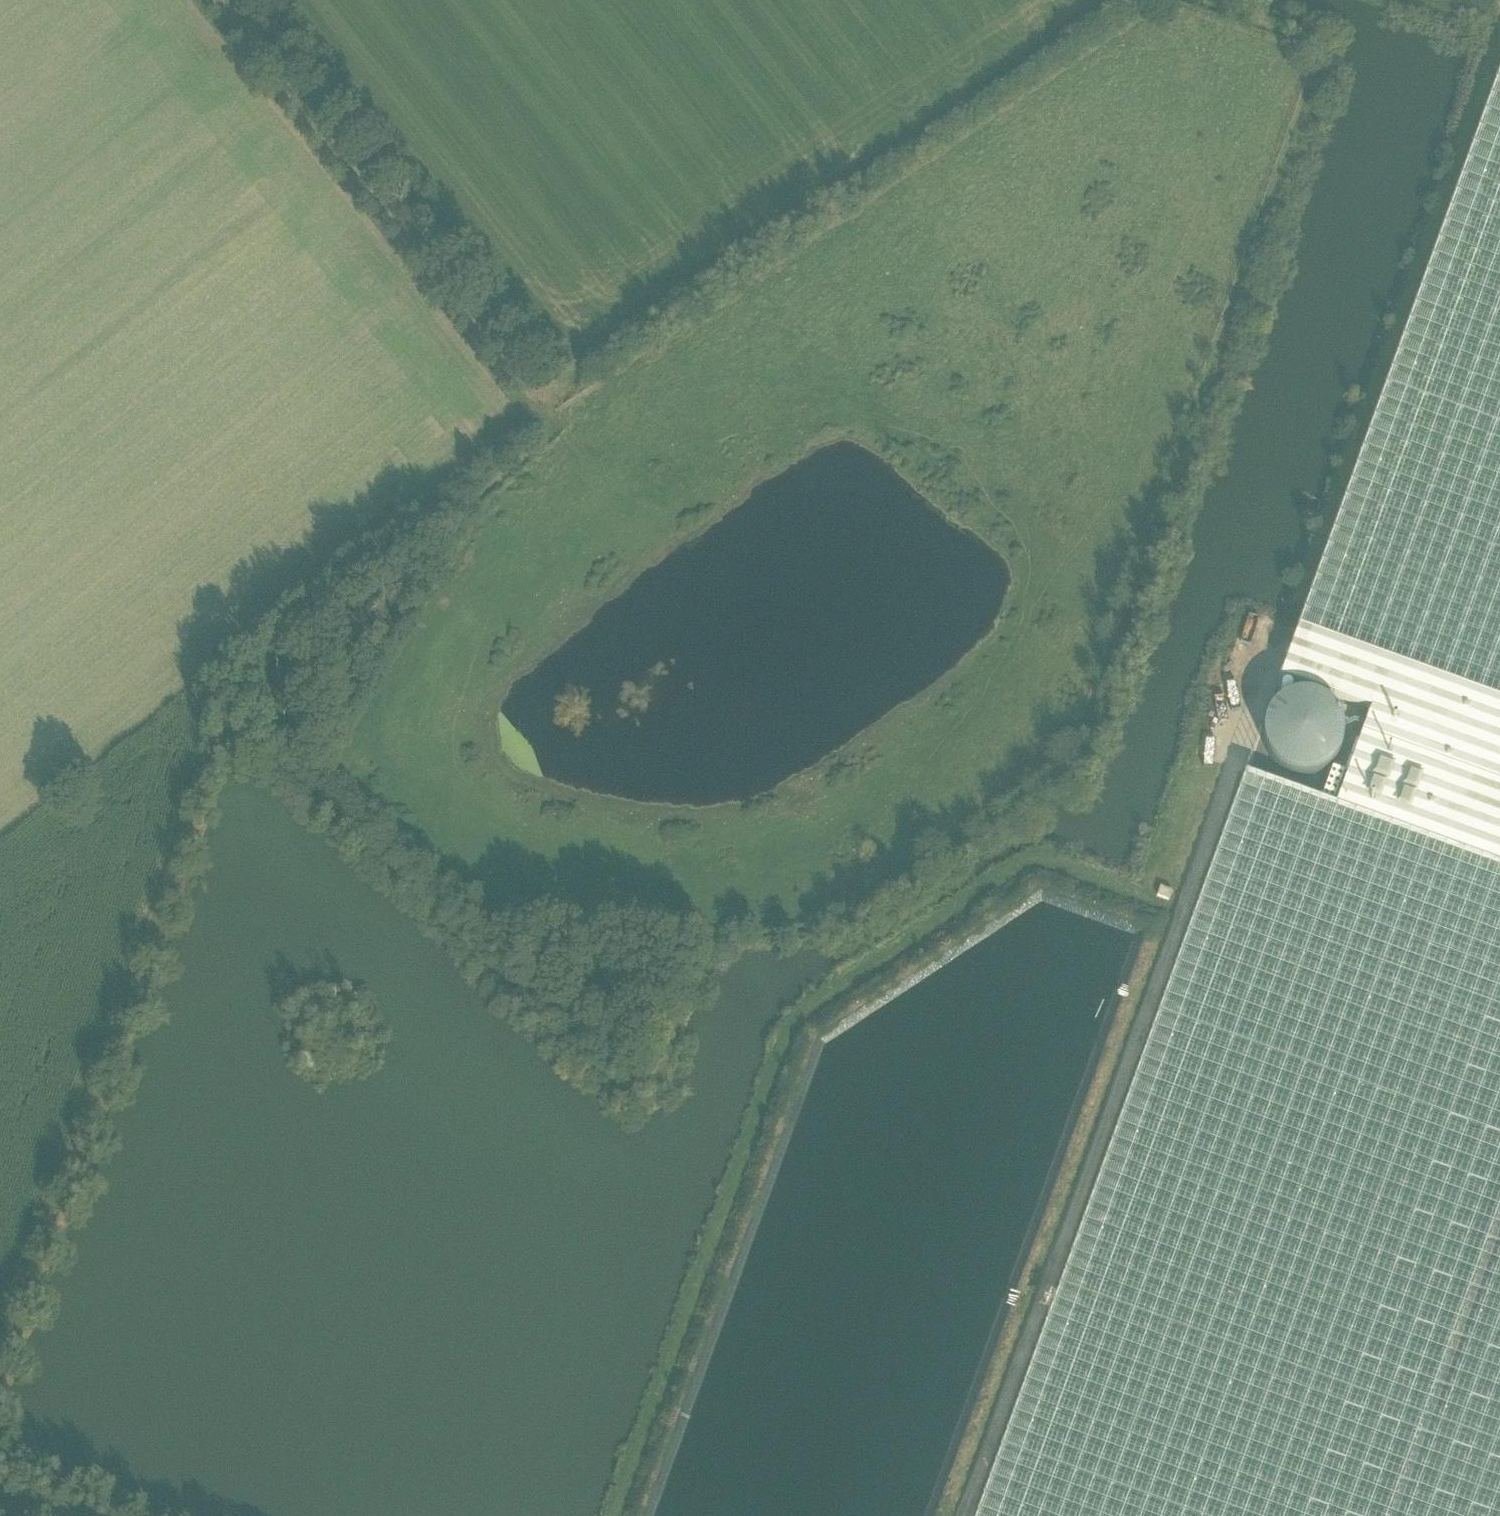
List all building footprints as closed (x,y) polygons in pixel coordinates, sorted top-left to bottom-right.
[(1338,805),(1247,773),(978,1515),(1499,1515),(1499,75),(1282,678),(1372,710),(1338,805)]
